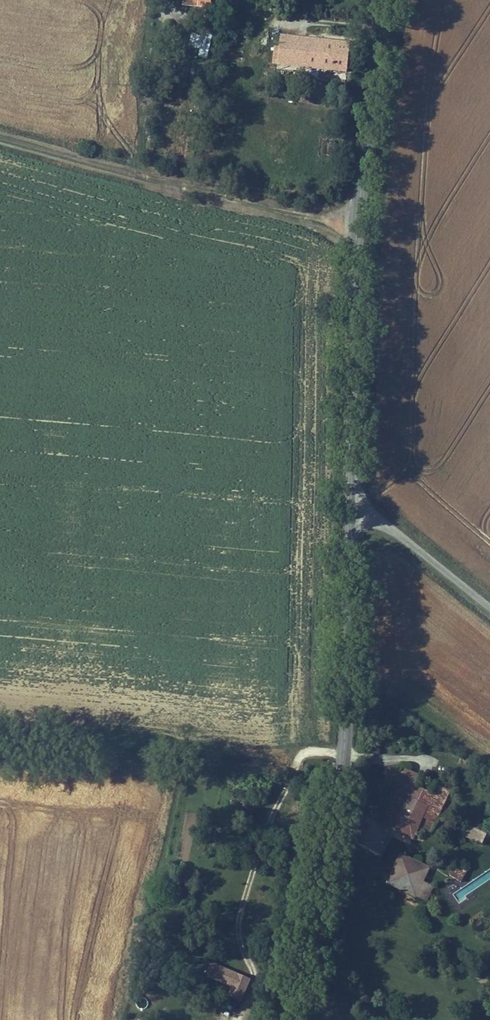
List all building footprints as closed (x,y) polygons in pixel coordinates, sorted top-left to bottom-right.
[(180,7),(219,10),(220,0),(181,0),(180,7)] [(199,49),(198,56),(208,58),(212,34),(192,31),(189,48),(199,49)] [(276,66),(302,68),(305,42),(279,39),(276,66)] [(305,42),(302,68),(347,73),(350,47),(305,42)] [(445,817),(455,796),(393,767),(378,800),(389,805),(380,824),(412,839),(419,824),(426,828),(433,811),(445,817)] [(463,824),(458,834),(478,845),(483,835),(463,824)] [(387,884),(412,896),(425,870),(400,857),(387,884)] [(453,867),(447,878),(458,884),(464,873),(453,867)] [(223,994),(241,1002),(251,979),(212,962),(205,977),(226,986),(223,994)] [(167,1006),(178,1009),(181,999),(169,997),(167,1006)]
